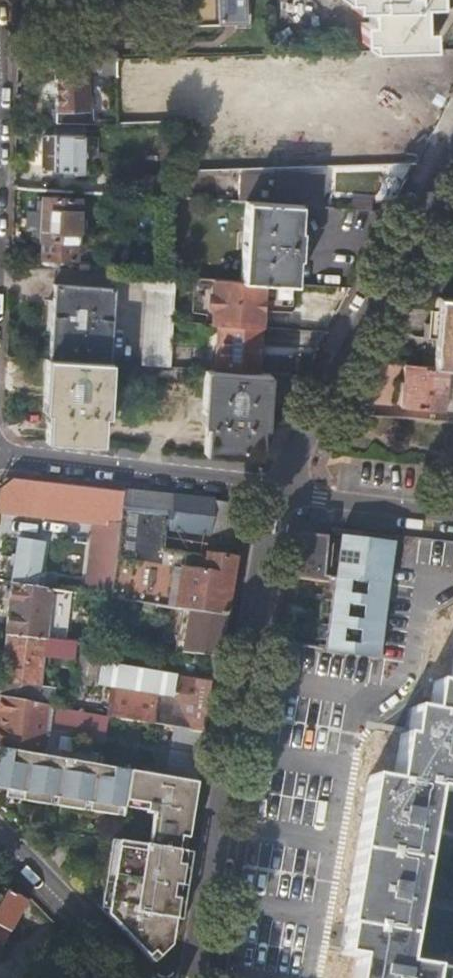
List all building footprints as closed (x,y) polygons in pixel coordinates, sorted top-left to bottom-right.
[(234,19),(233,0),(189,0),(189,20),(234,19)] [(349,3),(365,2),(365,21),(358,21),(358,39),(366,39),(366,48),(421,46),(420,26),(420,3),(436,2),(436,0),(349,0),(349,3)] [(421,46),(430,46),(429,27),(420,26),(421,46)] [(83,57),(53,58),(53,67),(83,65),(83,57)] [(113,57),(83,57),(83,65),(85,104),(92,104),(92,72),(113,71),(113,57)] [(83,65),(53,67),(55,106),(85,106),(85,104),(83,65)] [(55,106),(55,122),(85,122),(85,106),(55,106)] [(55,122),(53,122),(53,133),(84,134),(85,122),(55,122)] [(84,134),(53,133),(54,136),(53,166),(53,169),(75,169),(84,169),(84,134)] [(53,166),(54,136),(45,135),(43,138),(42,163),(46,166),(53,166)] [(301,203),(306,203),(308,171),(277,170),(274,201),(301,203)] [(372,174),(330,172),(329,192),(371,195),(372,174)] [(145,175),(143,194),(166,195),(176,195),(176,177),(145,175)] [(43,236),(77,238),(77,227),(82,225),(83,217),(79,213),(79,197),(42,195),(40,236),(43,236)] [(265,281),(296,283),(301,203),(274,201),(246,200),(242,261),(241,279),(265,281)] [(76,258),(77,238),(43,236),(41,255),(76,258)] [(241,279),(242,261),(221,259),(220,278),(241,279)] [(175,275),(145,274),(143,289),(147,289),(146,314),(173,316),(175,275)] [(219,324),(262,326),(265,281),(241,279),(220,278),(215,278),(213,323),(219,324)] [(50,358),(109,361),(113,287),(54,283),(53,300),(52,330),(50,358)] [(450,368),(452,368),(452,296),(439,295),(438,309),(434,309),(434,322),(427,322),(425,365),(450,368)] [(259,371),(262,326),(219,324),(216,368),(259,371)] [(144,331),(143,362),(165,363),(166,332),(144,331)] [(108,414),(112,362),(109,361),(50,358),(47,357),(44,410),(50,410),(48,439),(102,442),(104,413),(108,414)] [(425,365),(408,363),(405,395),(447,398),(450,368),(425,365)] [(268,424),(271,371),(259,371),(216,368),(206,367),(202,421),(208,421),(206,450),(260,454),(262,424),(268,424)] [(124,490),(13,476),(0,486),(0,508),(99,519),(119,522),(124,490)] [(152,493),(124,490),(119,522),(115,558),(113,576),(112,592),(111,597),(110,598),(190,611),(226,617),(236,560),(208,555),(205,573),(161,565),(163,547),(167,514),(149,511),(152,493)] [(215,500),(175,496),(171,527),(210,533),(215,500)] [(215,500),(210,533),(240,538),(243,519),(236,503),(215,500)] [(115,558),(119,522),(99,519),(95,556),(115,558)] [(326,534),(297,530),(291,576),(326,580),(327,576),(321,575),(326,534)] [(380,658),(394,541),(339,534),(331,610),(327,648),(326,650),(380,658)] [(19,536),(12,582),(39,587),(46,541),(19,536)] [(208,555),(163,547),(161,565),(205,573),(208,555)] [(113,576),(115,558),(95,556),(93,573),(113,576)] [(113,576),(93,573),(91,587),(91,589),(112,592),(113,576)] [(12,582),(6,633),(47,638),(52,596),(53,589),(43,587),(39,587),(12,582)] [(65,599),(67,591),(56,589),(53,589),(52,596),(65,599)] [(52,596),(47,638),(53,639),(59,639),(65,599),(52,596)] [(219,658),(226,617),(190,611),(184,654),(219,658)] [(6,633),(1,682),(33,685),(41,686),(41,684),(45,654),(47,638),(6,633)] [(59,639),(53,639),(47,638),(45,654),(75,659),(73,682),(100,686),(102,665),(120,667),(122,647),(59,639)] [(135,648),(144,649),(145,641),(136,640),(135,648)] [(151,657),(128,654),(127,665),(150,668),(151,657)] [(450,681),(433,678),(430,699),(428,710),(412,708),(408,737),(400,735),(393,781),(434,788),(452,791),(452,663),(450,681)] [(206,734),(215,683),(179,676),(175,698),(169,727),(206,734)] [(54,687),(41,686),(33,685),(1,682),(0,690),(0,695),(32,701),(42,703),(52,705),(54,687)] [(169,727),(175,698),(113,686),(108,715),(169,727)] [(0,695),(0,749),(25,753),(32,701),(0,695)] [(52,705),(42,703),(40,715),(62,719),(64,707),(52,705)] [(108,915),(122,930),(154,963),(169,950),(197,783),(173,780),(0,749),(0,789),(125,810),(127,802),(149,806),(148,814),(155,815),(150,847),(120,842),(108,915)] [(403,965),(409,934),(414,907),(417,889),(427,833),(429,816),(434,788),(393,781),(371,777),(345,924),(348,925),(344,954),(360,957),(356,977),(452,977),(452,971),(403,965)] [(11,927),(26,900),(8,890),(0,904),(0,921),(11,927)] [(11,943),(15,929),(0,925),(0,939),(11,943)]
